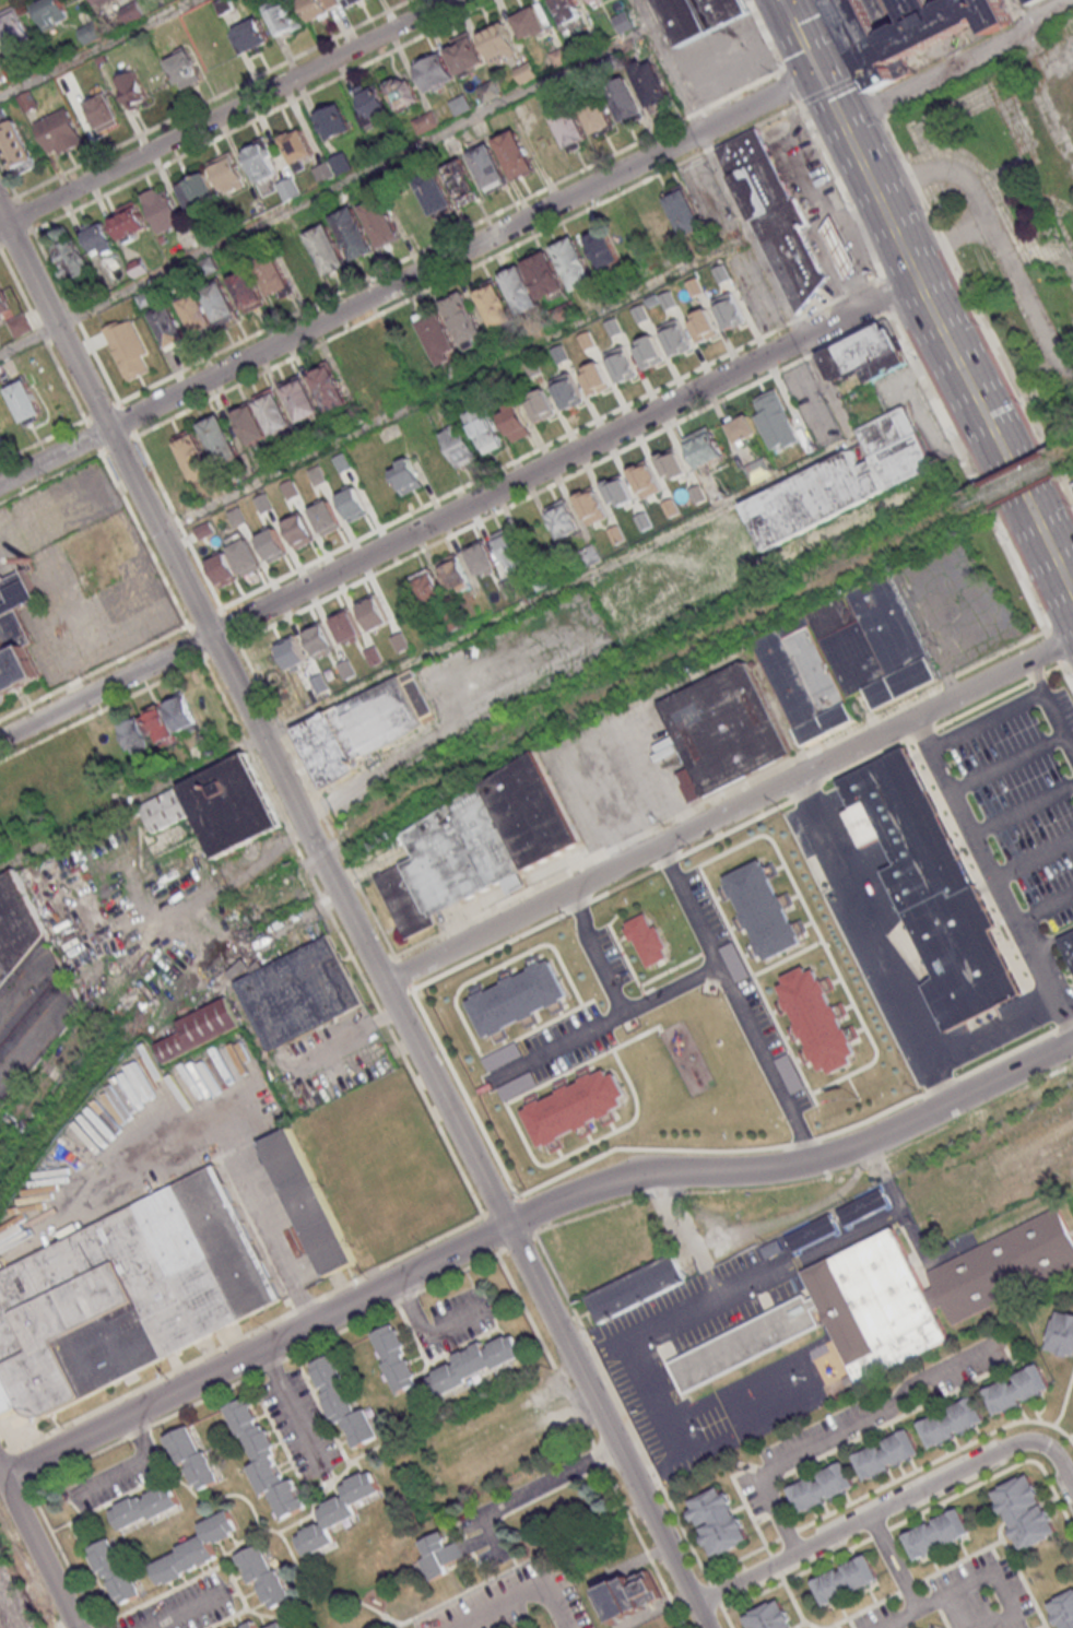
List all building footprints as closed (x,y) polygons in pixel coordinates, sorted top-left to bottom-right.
[(46,30),(71,16),(62,0),(43,0),(33,5),(46,30)] [(290,0),(277,0),(264,6),(278,36),(302,25),(290,0)] [(340,6),(337,0),(300,0),(312,21),(340,6)] [(562,29),(581,23),(573,0),(552,0),(562,29)] [(741,0),(656,0),(676,46),(747,15),(741,0)] [(905,86),(896,69),(992,21),(999,34),(1016,25),(1004,0),(832,0),(879,99),(905,86)] [(3,55),(34,41),(18,6),(0,14),(0,50),(3,55)] [(547,32),(538,6),(513,14),(522,40),(547,32)] [(613,17),(620,34),(636,28),(628,10),(613,17)] [(243,53),(269,42),(258,17),(232,29),(243,53)] [(519,51),(505,22),(480,34),(494,63),(519,51)] [(485,63),(472,32),(445,43),(457,74),(485,63)] [(165,58),(181,89),(202,78),(186,47),(165,58)] [(427,92),(456,79),(443,51),(414,64),(427,92)] [(654,58),(632,67),(650,112),(673,103),(654,58)] [(115,79),(129,109),(148,100),(133,70),(115,79)] [(397,109),(419,98),(407,73),(385,84),(397,109)] [(623,123),(644,113),(625,73),(604,84),(623,123)] [(478,87),(484,101),(502,94),(495,79),(478,87)] [(391,111),(374,86),(353,100),(371,125),(391,111)] [(98,134),(120,122),(105,92),(83,103),(98,134)] [(615,126),(602,95),(581,104),(593,135),(615,126)] [(352,129),(340,103),(316,114),(328,140),(352,129)] [(551,113),(568,150),(589,140),(572,103),(551,113)] [(51,157),(83,142),(66,107),(34,122),(51,157)] [(38,165),(17,120),(0,128),(0,143),(15,176),(38,165)] [(279,138),(293,165),(314,153),(300,127),(279,138)] [(800,315),(833,278),(825,271),(804,228),(811,225),(798,199),(795,200),(762,129),(720,150),(800,315)] [(536,170),(518,131),(497,141),(515,180),(536,170)] [(244,150),(256,182),(279,174),(266,141),(244,150)] [(470,156),(488,192),(509,182),(491,146),(470,156)] [(210,162),(225,195),(247,185),(232,152),(210,162)] [(442,167),(462,205),(482,195),(462,157),(442,167)] [(219,198),(205,170),(177,185),(191,212),(219,198)] [(416,182),(435,217),(456,206),(437,171),(416,182)] [(286,201),(301,194),(293,176),(277,184),(286,201)] [(160,234),(183,223),(164,184),(141,195),(160,234)] [(704,228),(687,185),(665,194),(682,237),(704,228)] [(401,238),(382,196),(361,206),(380,247),(401,238)] [(148,228),(136,202),(109,214),(121,241),(148,228)] [(675,239),(658,202),(636,212),(653,249),(675,239)] [(332,215),(352,261),(375,250),(355,205),(332,215)] [(850,283),(860,268),(837,216),(826,232),(850,283)] [(116,248),(102,218),(82,227),(96,257),(116,248)] [(348,265),(329,223),(307,233),(326,275),(348,265)] [(585,237),(602,271),(622,261),(605,228),(585,237)] [(298,284),(320,273),(299,232),(278,243),(298,284)] [(49,243),(65,282),(90,272),(74,233),(49,243)] [(554,246),(573,291),(596,282),(577,236),(554,246)] [(524,261),(541,301),(566,290),(549,250),(524,261)] [(291,289),(276,255),(256,263),(271,297),(291,289)] [(500,275),(521,315),(541,305),(520,265),(500,275)] [(229,278),(246,313),(266,303),(249,268),(229,278)] [(239,317),(225,280),(203,289),(217,325),(239,317)] [(516,320),(497,282),(475,293),(494,331),(516,320)] [(14,313),(0,283),(0,319),(14,313)] [(215,326),(199,291),(179,301),(195,335),(215,326)] [(438,366),(462,356),(460,350),(485,340),(465,292),(439,303),(441,307),(417,317),(438,366)] [(728,331),(747,322),(732,292),(713,302),(728,331)] [(187,338),(170,303),(151,313),(167,348),(187,338)] [(701,344),(719,335),(707,309),(689,317),(701,344)] [(15,338),(33,329),(25,312),(7,321),(15,338)] [(127,379),(154,367),(130,316),(104,328),(127,379)] [(900,350),(858,370),(835,384),(820,354),(852,338),(885,320),(900,350)] [(900,350),(906,363),(885,373),(864,384),(858,370),(900,350)] [(349,404),(330,361),(309,370),(328,414),(349,404)] [(280,384),(300,422),(322,411),(302,373),(280,384)] [(44,417),(27,378),(7,388),(25,426),(44,417)] [(799,441),(777,388),(754,398),(760,413),(755,415),(771,452),(799,441)] [(249,447),(293,428),(276,391),(233,410),(249,447)] [(513,442),(531,433),(517,403),(498,412),(513,442)] [(504,445),(485,404),(466,412),(485,454),(504,445)] [(861,444),(854,429),(901,405),(932,465),(884,489),(861,444)] [(201,425),(221,465),(240,456),(220,415),(201,425)] [(440,432),(459,467),(479,457),(460,422),(440,432)] [(174,441),(193,483),(214,473),(195,431),(174,441)] [(847,450),(861,444),(874,470),(861,477),(847,450)] [(764,551),(741,505),(847,450),(861,477),(874,470),(884,489),(764,551)] [(423,485),(410,457),(390,466),(403,495),(423,485)] [(367,513),(356,487),(339,494),(349,520),(367,513)] [(578,531),(564,502),(545,512),(560,540),(578,531)] [(491,536),(511,572),(528,562),(509,527),(491,536)] [(465,548),(476,576),(496,569),(485,541),(465,548)] [(471,586),(456,554),(438,563),(453,595),(471,586)] [(43,675),(0,697),(0,573),(3,579),(25,568),(39,598),(19,609),(34,641),(27,645),(43,675)] [(804,745),(857,720),(846,698),(865,688),(876,710),(940,679),(886,573),(814,607),(751,639),(804,745)] [(701,797),(791,755),(747,660),(658,700),(701,797)] [(325,784),(433,731),(410,685),(302,739),(325,784)] [(164,702),(179,731),(197,722),(183,693),(164,702)] [(161,750),(179,740),(160,705),(141,714),(161,750)] [(122,722),(128,751),(147,747),(141,719),(122,722)] [(836,780),(850,807),(844,812),(861,846),(882,836),(895,863),(882,870),(934,976),(922,984),(945,1030),(1023,993),(989,929),(995,925),(975,883),(972,885),(947,835),(905,746),(836,780)] [(215,864),(270,838),(235,765),(141,810),(154,837),(193,818),(215,864)] [(396,933),(571,841),(533,767),(439,816),(357,859),(396,933)] [(724,876),(728,883),(718,888),(724,900),(733,896),(742,913),(732,918),(739,931),(748,925),(755,941),(746,945),(752,958),(762,954),(766,963),(804,944),(800,936),(805,933),(799,920),(793,923),(786,908),(791,906),(786,893),(779,896),(769,876),(774,874),(769,864),(764,868),(760,859),(724,876)] [(85,1005),(17,872),(0,881),(0,1128),(85,1005)] [(624,928),(629,940),(633,939),(646,968),(668,957),(663,947),(665,946),(656,925),(651,928),(644,913),(625,922),(627,925),(624,928)] [(1058,937),(1072,930),(1072,969),(1058,937)] [(331,942),(366,1011),(269,1059),(252,1025),(236,991),(331,942)] [(547,955),(567,995),(483,1035),(464,994),(547,955)] [(782,976),(786,982),(779,986),(785,998),(782,999),(788,1011),(791,1010),(798,1024),(795,1025),(801,1036),(803,1035),(809,1047),(806,1048),(813,1060),(814,1059),(821,1071),(827,1067),(829,1073),(854,1061),(852,1055),(857,1053),(851,1042),(853,1040),(847,1027),(845,1028),(839,1018),(842,1016),(835,1002),(833,1003),(828,992),(830,991),(823,977),(821,978),(815,968),(807,971),(805,965),(782,976)] [(242,1029),(229,997),(178,1019),(183,1032),(156,1043),(164,1062),(242,1029)] [(489,1072),(521,1054),(513,1041),(481,1059),(489,1072)] [(604,1069),(609,1075),(614,1072),(625,1094),(620,1097),(623,1104),(611,1109),(613,1111),(600,1119),(599,1117),(589,1121),(590,1123),(577,1130),(576,1128),(559,1136),(561,1139),(547,1145),(546,1143),(540,1146),(521,1110),(528,1107),(527,1105),(540,1098),(541,1100),(557,1092),(556,1089),(569,1083),(570,1085),(580,1081),(579,1078),(592,1072),(593,1074),(604,1069)] [(259,1142),(290,1126),(356,1261),(326,1276),(259,1142)] [(288,1298),(216,1165),(9,1270),(0,1264),(0,1399),(20,1436),(288,1298)] [(846,1227),(890,1203),(880,1185),(836,1208),(846,1227)] [(1072,1271),(1072,1224),(1062,1202),(929,1269),(904,1218),(803,1269),(857,1378),(1072,1271)] [(786,1235),(794,1252),(839,1229),(830,1213),(786,1235)] [(767,1257),(782,1250),(778,1240),(763,1247),(767,1257)] [(586,1295),(599,1322),(685,1278),(671,1253),(586,1295)] [(689,1401),(825,1331),(810,1298),(673,1368),(689,1401)] [(1045,1350),(1072,1358),(1072,1313),(1056,1309),(1045,1350)] [(373,1333),(396,1393),(420,1384),(397,1324),(373,1333)] [(430,1373),(437,1391),(524,1358),(515,1334),(485,1345),(484,1343),(454,1354),(457,1363),(430,1373)] [(310,1364),(336,1425),(344,1421),(355,1448),(379,1438),(366,1407),(357,1411),(333,1354),(310,1364)] [(1053,1391),(1041,1364),(983,1388),(994,1416),(1053,1391)] [(306,1508),(294,1478),(286,1481),(251,1397),(229,1406),(253,1464),(249,1466),(261,1495),(270,1491),(281,1518),(306,1508)] [(930,1448),(989,1425),(978,1398),(919,1422),(930,1448)] [(179,1467),(185,1464),(197,1492),(218,1483),(193,1425),(166,1437),(179,1467)] [(864,1480),(923,1457),(912,1430),(854,1454),(864,1480)] [(857,1490),(846,1464),(788,1487),(798,1513),(857,1490)] [(306,1556),(337,1542),(330,1528),(359,1515),(353,1504),(381,1491),(372,1470),(341,1484),(346,1495),(318,1507),(325,1521),(296,1534),(306,1556)] [(1021,1552),(1060,1533),(1031,1472),(992,1491),(1021,1552)] [(111,1507),(121,1531),(181,1506),(171,1482),(111,1507)] [(751,1540),(726,1483),(686,1500),(711,1558),(751,1540)] [(915,1560),(973,1536),(962,1510),(904,1534),(915,1560)] [(212,1544),(240,1533),(231,1511),(200,1523),(206,1538),(150,1560),(160,1584),(219,1561),(212,1544)] [(430,1580),(450,1573),(447,1565),(465,1559),(460,1543),(448,1546),(444,1534),(418,1542),(430,1580)] [(140,1596),(117,1537),(92,1546),(115,1606),(140,1596)] [(251,1584),(258,1581),(270,1610),(291,1601),(266,1543),(238,1555),(251,1584)] [(881,1581),(870,1555),(812,1580),(823,1606),(881,1581)] [(599,1589),(614,1621),(662,1599),(648,1567),(599,1589)] [(1060,1627),(1072,1627),(1072,1590),(1048,1601),(1060,1627)] [(748,1627),(794,1627),(782,1597),(742,1613),(748,1627)] [(288,1619),(269,1627),(293,1627),(288,1619)]
